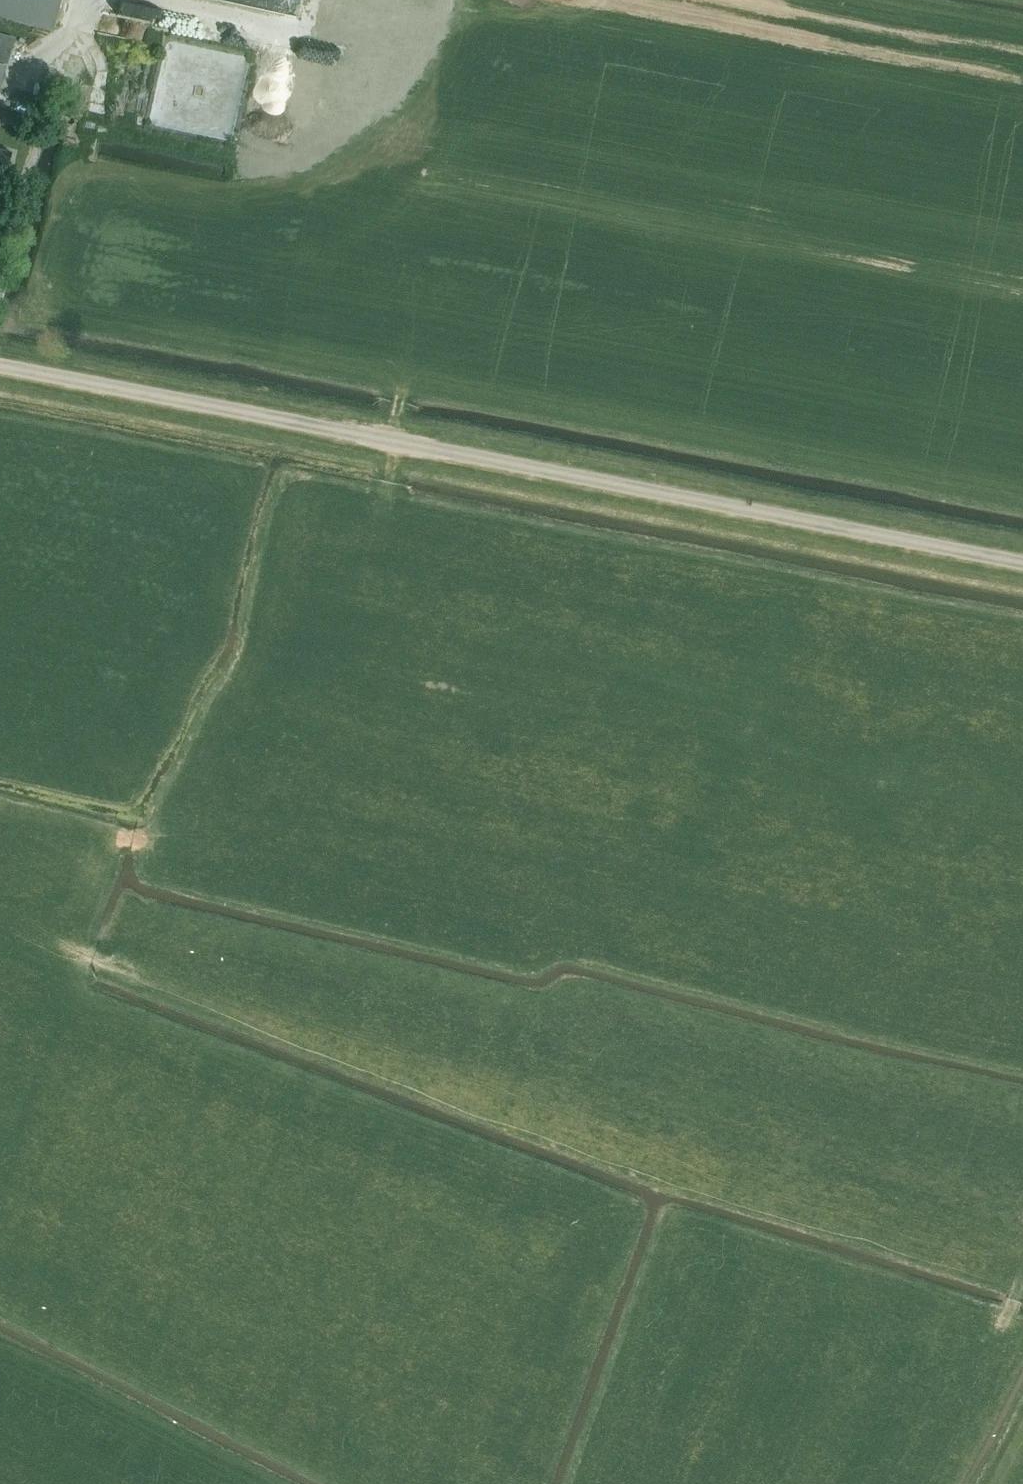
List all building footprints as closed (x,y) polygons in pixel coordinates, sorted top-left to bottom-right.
[(62,0),(0,0),(0,14),(53,29),(62,0)] [(0,93),(15,40),(0,35),(0,93)] [(7,176),(12,153),(0,150),(0,175),(7,176)]
